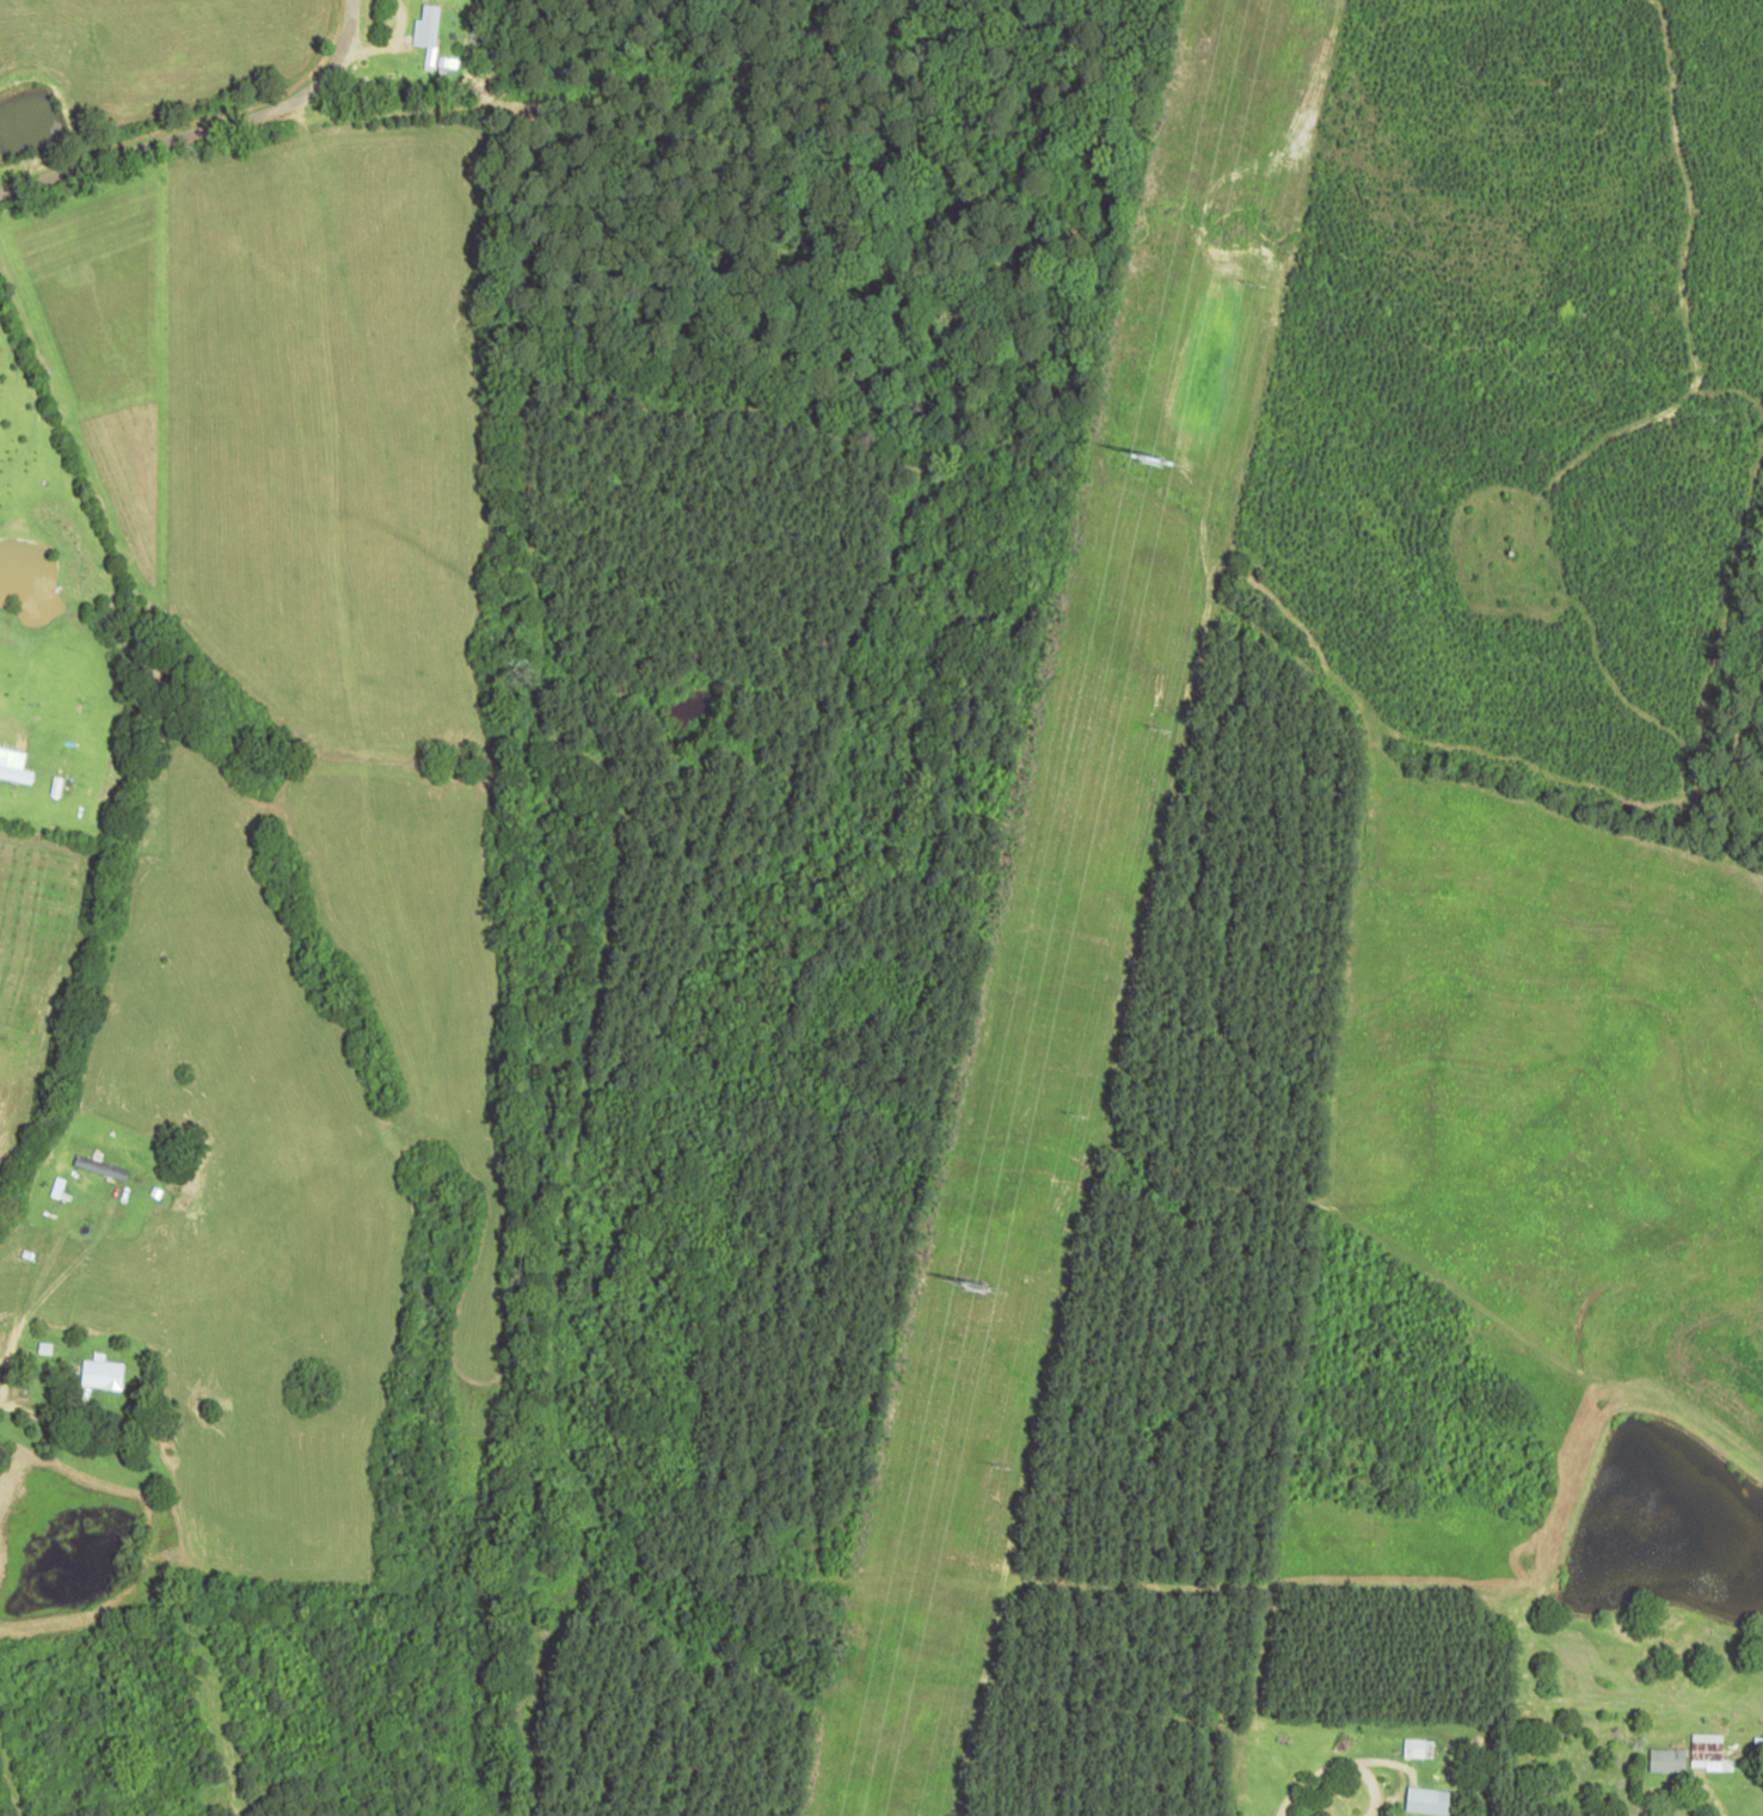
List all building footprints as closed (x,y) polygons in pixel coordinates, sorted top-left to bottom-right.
[(412,44),(426,46),(424,69),(434,70),(440,5),(423,3),(421,19),(415,18),(412,44)] [(31,785),(34,771),(22,769),(26,753),(0,747),(0,778),(31,785)] [(129,1171),(76,1154),(73,1166),(125,1182),(129,1171)] [(105,1353),(94,1353),(94,1361),(82,1361),(81,1388),(122,1389),(123,1364),(104,1363),(105,1353)] [(1731,1769),(1731,1758),(1723,1758),(1724,1734),(1693,1734),(1692,1768),(1731,1769)] [(1405,1757),(1434,1757),(1434,1739),(1405,1739),(1405,1757)] [(1651,1772),(1688,1772),(1687,1748),(1650,1748),(1651,1772)] [(1405,1809),(1447,1815),(1451,1791),(1409,1785),(1405,1809)]
